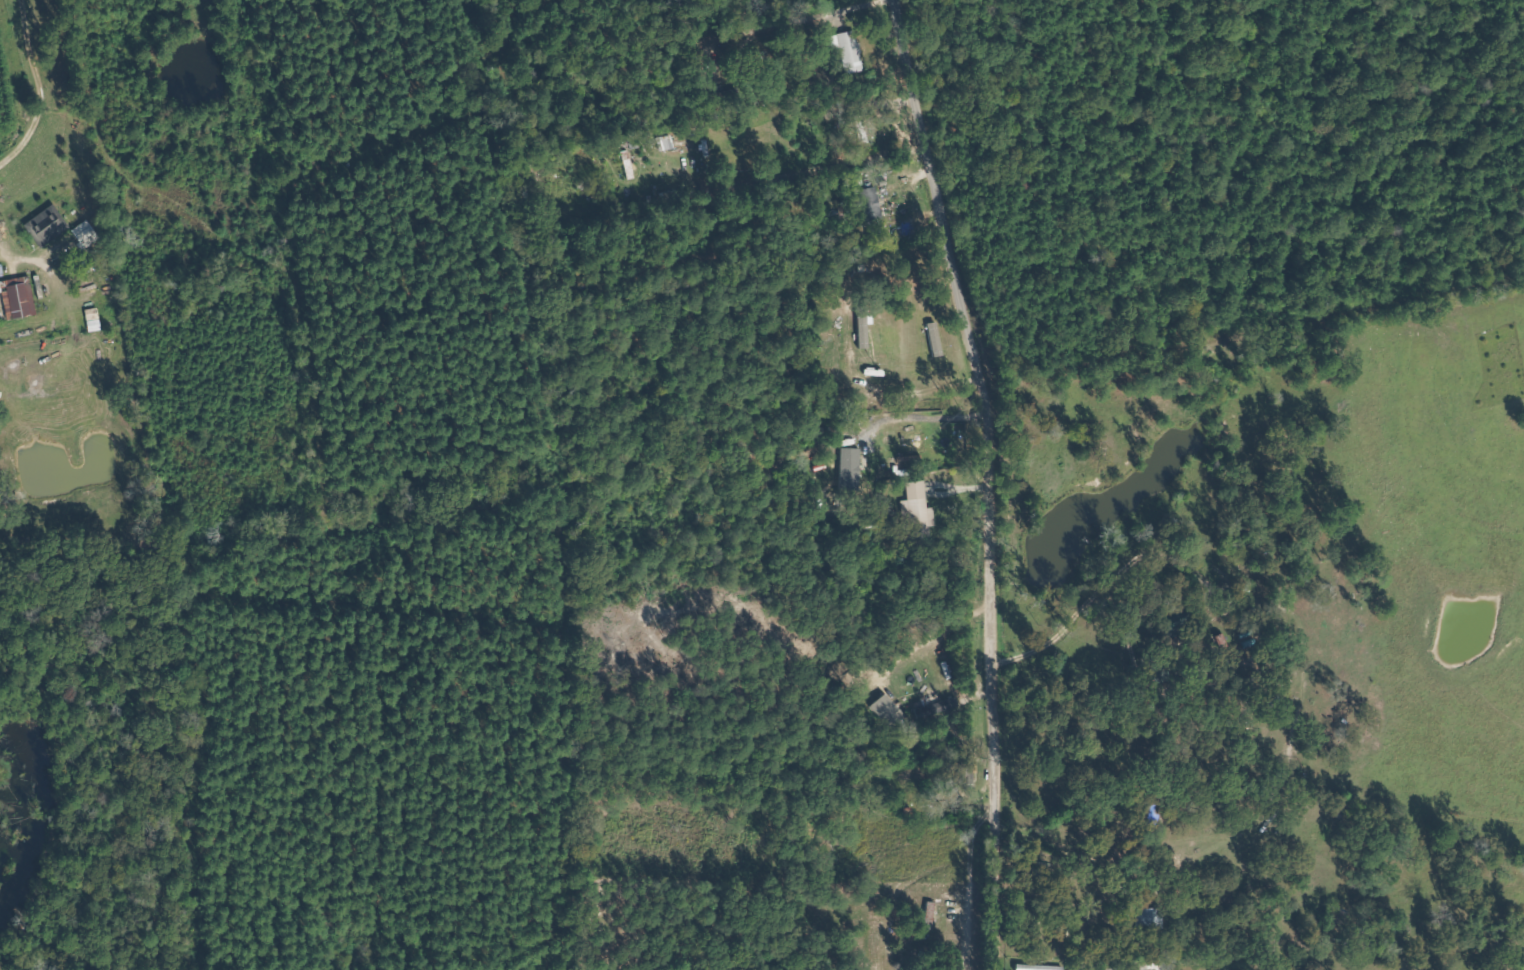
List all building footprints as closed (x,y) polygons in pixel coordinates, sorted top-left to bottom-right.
[(848,75),(868,71),(859,31),(832,36),(835,49),(842,47),(848,75)] [(662,138),(664,151),(678,149),(677,136),(662,138)] [(867,221),(884,220),(881,187),(865,189),(867,221)] [(45,244),(72,227),(57,204),(31,221),(45,244)] [(75,230),(87,249),(103,239),(90,220),(75,230)] [(9,319),(38,316),(34,277),(8,280),(10,291),(6,292),(9,319)] [(104,331),(101,308),(88,310),(91,332),(104,331)] [(864,449),(844,449),(844,490),(864,490),(864,449)] [(909,483),(911,501),(904,502),(906,519),(918,518),(920,540),(934,538),(933,528),(938,527),(937,508),(930,508),(928,481),(909,483)] [(908,717),(892,694),(876,704),(892,728),(908,717)] [(931,705),(934,715),(962,707),(959,698),(931,705)] [(1160,930),(1161,909),(1139,909),(1138,930),(1160,930)]
